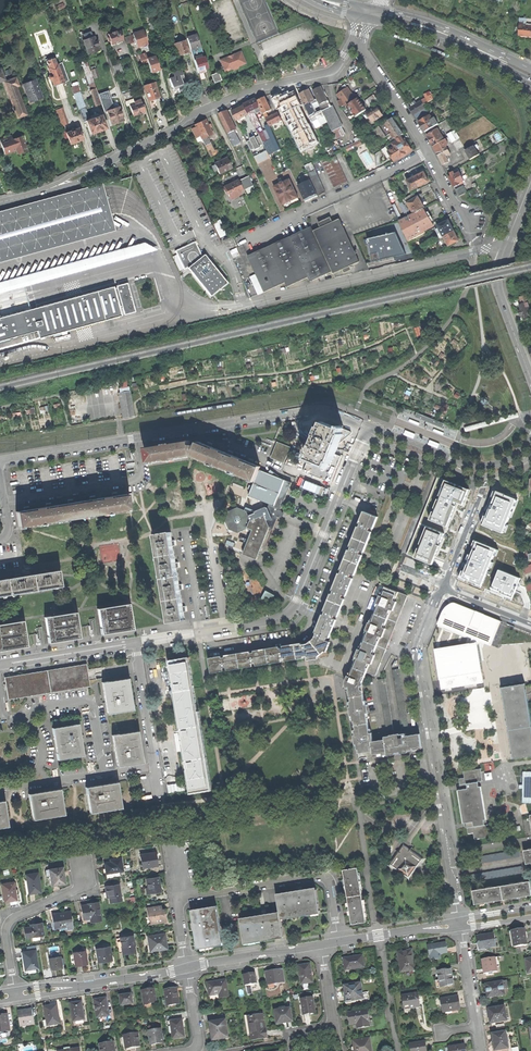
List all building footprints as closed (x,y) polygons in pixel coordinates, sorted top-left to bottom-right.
[(530,36),(530,22),(527,22),(526,25),(525,25),(525,22),(520,21),(519,35),(525,35),(530,36)] [(118,42),(123,40),(119,30),(108,34),(111,44),(118,42)] [(137,47),(148,44),(143,30),(133,34),(137,47)] [(203,71),(206,70),(205,68),(207,67),(200,46),(197,35),(187,38),(198,73),(203,71)] [(95,51),(99,50),(97,45),(98,44),(97,41),(96,41),(94,36),(83,40),(88,54),(95,51)] [(184,53),(188,52),(184,40),(173,44),(177,56),(184,53)] [(242,51),(220,60),(226,73),(237,68),(247,64),(242,51)] [(54,86),(69,80),(62,62),(57,64),(52,52),(44,55),(49,67),(47,68),(50,75),(49,75),(48,77),(49,79),(51,80),(52,80),(54,86)] [(159,70),(155,56),(153,56),(153,55),(150,56),(148,57),(148,54),(145,55),(145,53),(139,55),(142,64),(148,62),(151,72),(155,71),(156,73),(157,73),(158,72),(158,71),(158,70),(159,70)] [(116,75),(123,73),(120,63),(113,66),(116,75)] [(175,77),(170,78),(176,95),(182,93),(186,92),(181,76),(184,75),(182,70),(173,73),(175,77)] [(214,82),(220,80),(217,73),(211,75),(214,82)] [(96,105),(107,101),(103,88),(97,90),(91,74),(86,76),(96,105)] [(19,117),(27,114),(17,86),(20,85),(17,77),(5,81),(19,117)] [(29,101),(34,99),(35,100),(37,99),(42,97),(38,87),(35,79),(23,84),(24,84),(27,90),(25,91),(29,101)] [(152,100),(159,97),(154,82),(144,85),(149,101),(152,100)] [(74,94),(80,91),(78,84),(71,87),(74,94)] [(320,104),(328,100),(321,86),(318,87),(313,90),(320,104)] [(342,99),(344,104),(345,106),(348,104),(356,99),(353,95),(348,87),(337,94),(341,99),(342,99)] [(316,102),(318,101),(317,98),(314,99),(309,89),(304,91),(299,93),(313,121),(322,116),(320,111),(315,113),(315,112),(317,111),(313,103),(316,102)] [(276,107),(295,99),(291,90),(284,93),(272,98),(276,107)] [(139,113),(144,112),(141,101),(134,103),(131,93),(123,96),(127,106),(129,105),(133,116),(139,113)] [(370,107),(379,101),(374,94),(365,100),(370,107)] [(269,126),(281,119),(278,112),(270,116),(267,111),(271,109),(265,96),(261,98),(257,100),(260,106),(267,121),(268,122),(268,124),(269,126)] [(348,104),(350,107),(355,114),(356,116),(366,109),(363,104),(358,97),(356,99),(348,104)] [(281,149),(269,126),(268,124),(264,126),(266,129),(263,131),(262,127),(255,113),(253,113),(252,110),(260,106),(257,100),(255,98),(250,100),(244,103),(248,112),(250,115),(249,115),(267,150),(269,154),(281,149)] [(415,104),(412,106),(410,107),(412,111),(415,115),(426,109),(421,101),(415,104)] [(332,131),(342,126),(332,105),(322,110),(332,131)] [(119,122),(124,120),(119,106),(107,111),(112,124),(119,122)] [(242,120),(246,118),(241,106),(240,107),(241,107),(237,109),(237,108),(237,109),(236,109),(232,111),(238,123),(240,122),(239,121),(242,119),(242,120)] [(367,113),(370,117),(373,122),(376,120),(377,120),(380,118),(379,117),(383,115),(381,111),(377,106),(367,113)] [(100,131),(106,128),(102,115),(89,119),(85,107),(79,109),(84,121),(86,120),(91,134),(100,131)] [(235,130),(237,129),(227,109),(224,111),(218,114),(228,134),(235,130)] [(425,132),(439,124),(435,117),(432,119),(430,114),(419,121),(422,126),(425,132)] [(61,126),(68,123),(65,116),(58,119),(61,126)] [(392,118),(385,122),(392,132),(396,138),(403,134),(398,126),(392,118)] [(200,135),(201,139),(207,136),(212,134),(205,119),(200,122),(194,124),(196,127),(192,129),(196,137),(200,135)] [(387,136),(392,132),(385,122),(380,126),(387,136)] [(387,136),(380,126),(375,129),(382,139),(387,136)] [(77,141),(83,139),(79,128),(66,132),(70,144),(77,141)] [(430,140),(434,146),(444,139),(438,129),(428,135),(430,140)] [(241,143),(235,130),(228,134),(234,146),(241,143)] [(448,135),(452,142),(453,141),(458,150),(464,147),(459,138),(455,130),(448,135)] [(255,150),(261,147),(256,135),(250,138),(255,150)] [(18,154),(27,150),(22,136),(13,139),(10,140),(9,136),(0,139),(6,154),(10,152),(14,151),(13,150),(15,149),(17,150),(18,154)] [(210,143),(207,136),(201,139),(205,146),(210,143)] [(395,161),(400,159),(413,150),(407,142),(405,139),(400,142),(398,138),(396,139),(396,140),(386,147),(395,161)] [(444,164),(449,162),(446,156),(451,154),(447,145),(448,144),(446,139),(444,139),(434,146),(439,154),(444,164)] [(349,150),(363,144),(362,140),(347,146),(349,150)] [(498,145),(501,150),(509,145),(506,140),(498,145)] [(210,143),(205,146),(210,157),(218,153),(216,150),(214,151),(210,143)] [(468,158),(469,160),(479,155),(473,146),(463,152),(468,158)] [(270,157),(269,154),(267,150),(254,156),(258,163),(270,157)] [(334,187),(347,181),(335,155),(329,158),(328,156),(321,160),(334,187)] [(219,173),(231,167),(226,157),(220,160),(214,163),(219,173)] [(318,195),(325,192),(312,162),(305,165),(318,195)] [(408,185),(411,190),(429,181),(427,176),(424,171),(407,180),(409,185),(408,185)] [(455,186),(460,184),(459,183),(464,180),(460,172),(455,174),(454,172),(451,173),(452,175),(450,177),(452,181),(455,186)] [(238,181),(242,190),(252,185),(248,176),(238,181)] [(238,192),(242,190),(238,181),(237,179),(231,182),(224,186),(225,187),(223,188),(226,193),(227,192),(229,196),(230,196),(231,199),(240,195),(238,192)] [(290,179),(283,182),(280,183),(274,186),(282,204),(291,201),(298,197),(290,179)] [(0,211),(0,261),(116,229),(111,211),(110,206),(109,202),(107,197),(106,192),(104,187),(103,182),(0,211)] [(460,196),(467,192),(463,185),(456,189),(460,196)] [(435,228),(436,225),(434,226),(418,198),(414,192),(403,199),(406,204),(408,202),(414,213),(406,217),(399,221),(409,241),(435,228)] [(318,223),(321,227),(333,222),(331,217),(324,220),(318,223)] [(321,227),(313,231),(332,271),(333,273),(343,269),(350,265),(360,261),(340,218),(333,222),(321,227)] [(219,238),(227,234),(220,219),(212,223),(219,238)] [(444,236),(454,231),(451,223),(449,220),(445,222),(444,220),(440,222),(441,223),(439,225),(438,226),(444,236)] [(290,236),(309,277),(311,281),(332,271),(313,231),(312,227),(300,232),(290,236)] [(367,238),(372,261),(405,253),(396,230),(367,238)] [(449,245),(459,240),(457,236),(454,231),(444,236),(449,245)] [(278,242),(269,246),(286,282),(288,287),(309,277),(290,236),(278,242)] [(158,249),(144,241),(0,281),(0,292),(27,285),(158,249)] [(184,269),(192,264),(203,258),(200,250),(195,241),(175,250),(184,269)] [(286,282),(269,246),(260,250),(248,255),(265,292),(274,288),(286,282)] [(191,271),(211,295),(219,289),(228,282),(208,258),(204,260),(203,258),(192,264),(194,268),(191,271)] [(124,314),(135,311),(127,283),(116,286),(124,314)] [(0,316),(0,339),(38,329),(40,336),(122,313),(115,284),(41,304),(2,315),(0,316)] [(27,285),(0,292),(0,308),(2,315),(41,304),(32,303),(27,285)] [(528,302),(523,303),(519,304),(521,310),(524,319),(530,317),(530,313),(528,302)] [(120,381),(121,388),(128,387),(127,380),(120,381)] [(120,404),(122,418),(135,416),(131,391),(130,391),(120,393),(118,393),(120,404)] [(517,412),(464,427),(466,432),(519,417),(517,412)] [(415,417),(443,428),(445,424),(417,413),(415,417)] [(309,454),(307,459),(324,467),(326,462),(328,462),(334,449),(339,436),(338,435),(340,430),(322,422),(320,427),(318,427),(307,453),(309,454)] [(191,458),(253,483),(258,471),(259,467),(251,465),(252,463),(250,462),(247,461),(247,463),(230,456),(231,454),(229,453),(226,453),(226,455),(210,448),(210,445),(208,445),(206,444),(205,446),(197,443),(195,446),(189,446),(188,442),(180,444),(179,441),(176,442),(174,442),(175,444),(158,447),(158,445),(155,446),(153,446),(153,448),(144,450),(147,465),(191,458)] [(270,458),(283,463),(289,448),(276,443),(270,458)] [(248,497),(269,505),(281,510),(285,497),(291,483),(258,471),(253,483),(248,497)] [(438,476),(407,554),(415,557),(419,549),(420,545),(427,527),(444,534),(445,534),(448,528),(429,521),(446,480),(438,476)] [(470,489),(446,480),(429,521),(448,528),(458,505),(463,507),(470,489)] [(518,496),(496,487),(495,489),(493,488),(490,494),(492,495),(485,513),(483,512),(479,521),(505,531),(507,524),(504,522),(507,513),(510,514),(518,496)] [(133,492),(130,492),(132,501),(127,501),(127,504),(135,503),(133,492)] [(104,497),(106,513),(128,509),(127,504),(127,501),(125,493),(113,495),(104,497)] [(84,516),(106,513),(104,497),(92,498),(82,500),(84,516)] [(69,502),(59,504),(62,520),(84,516),(82,500),(69,502)] [(62,520),(59,504),(48,506),(38,507),(40,523),(62,520)] [(243,555),(257,560),(269,530),(270,530),(271,529),(273,528),(281,510),(269,505),(267,509),(265,508),(253,512),(253,514),(247,516),(245,512),(237,509),(228,513),(224,521),(228,530),(238,534),(246,530),(247,528),(252,531),(243,555)] [(18,527),(40,523),(38,507),(26,509),(16,511),(18,527)] [(372,529),(377,515),(365,510),(341,572),(339,572),(338,575),(339,576),(316,638),(312,642),(322,654),(325,650),(329,642),(326,640),(327,639),(327,637),(329,638),(337,620),(334,618),(334,617),(335,615),(338,616),(345,599),(342,598),(342,597),(343,595),(346,596),(353,579),(350,578),(350,576),(351,575),(354,576),(362,555),(359,554),(359,552),(360,551),(363,552),(371,532),(368,531),(368,529),(369,528),(372,529)] [(444,534),(427,527),(420,545),(422,546),(421,549),(419,549),(415,557),(432,564),(440,546),(437,545),(439,540),(441,541),(444,534)] [(155,536),(159,559),(174,556),(173,547),(175,547),(174,544),(174,542),(172,542),(171,534),(155,536)] [(522,544),(524,537),(514,534),(512,541),(522,544)] [(500,546),(473,536),(471,543),(473,544),(470,551),(467,550),(466,554),(469,555),(464,570),(461,569),(459,575),(463,576),(464,574),(475,579),(474,581),(480,584),(487,566),(491,567),(495,559),(491,558),(493,553),(496,555),(500,546)] [(159,559),(162,580),(178,578),(176,569),(178,569),(178,566),(177,564),(175,564),(174,556),(159,559)] [(520,575),(499,567),(491,586),(512,595),(520,575)] [(40,573),(32,574),(35,590),(60,586),(57,570),(45,572),(45,570),(43,570),(40,571),(40,573)] [(15,577),(6,578),(9,594),(35,590),(32,574),(20,576),(19,574),(17,575),(14,575),(15,577)] [(9,594),(6,578),(0,579),(0,595),(9,594)] [(162,580),(166,602),(181,600),(180,591),(182,591),(182,588),(181,586),(179,586),(178,578),(162,580)] [(350,697),(351,696),(365,694),(363,685),(364,685),(364,681),(367,672),(376,675),(408,595),(387,587),(385,586),(380,601),(371,622),(362,644),(351,673),(348,682),(350,697)] [(273,604),(278,595),(269,590),(264,599),(273,604)] [(169,624),(185,622),(184,613),(186,612),(185,610),(185,607),(183,608),(181,600),(166,602),(169,624)] [(445,605),(438,623),(494,646),(504,621),(487,614),(454,601),(445,605)] [(97,608),(102,634),(117,631),(133,629),(129,603),(97,608)] [(44,617),(49,642),(62,640),(80,637),(75,612),(44,617)] [(0,624),(0,650),(9,649),(27,646),(23,620),(0,624)] [(319,657),(322,654),(312,642),(309,644),(208,661),(211,674),(224,672),(223,669),(225,668),(227,668),(227,671),(252,667),(252,664),(254,663),(256,663),(256,666),(282,662),(282,659),(283,659),(285,659),(286,662),(305,658),(305,657),(306,657),(308,657),(309,661),(319,659),(319,657)] [(441,678),(482,672),(478,642),(436,648),(441,678)] [(175,687),(176,693),(195,690),(189,658),(169,662),(172,684),(174,684),(175,687)] [(4,676),(8,698),(89,685),(86,663),(4,676)] [(393,669),(402,727),(410,726),(400,668),(393,669)] [(484,681),(482,672),(441,678),(442,688),(484,681)] [(128,677),(102,681),(105,700),(107,713),(133,709),(128,677)] [(527,684),(526,682),(503,685),(509,722),(515,757),(530,754),(530,712),(529,699),(527,684)] [(180,730),(182,730),(201,727),(195,690),(176,693),(174,693),(180,730)] [(366,704),(365,694),(351,696),(350,697),(352,712),(357,740),(361,760),(367,759),(367,757),(373,756),(372,750),(374,750),(372,741),(374,741),(373,733),(371,733),(368,714),(370,713),(368,704),(366,704)] [(57,759),(83,755),(81,739),(78,723),(52,727),(57,759)] [(186,762),(187,762),(206,759),(201,727),(182,730),(182,734),(183,740),(182,740),(186,762)] [(138,731),(112,735),(115,753),(117,766),(143,762),(138,731)] [(401,751),(424,748),(421,734),(408,736),(407,733),(401,734),(401,733),(392,735),(393,735),(386,736),(387,739),(374,741),(372,741),(374,750),(374,755),(401,751)] [(191,794),(211,791),(206,759),(187,762),(188,767),(189,771),(187,771),(191,794)] [(462,788),(480,785),(480,780),(484,779),(482,767),(465,770),(466,777),(461,777),(462,788)] [(98,784),(85,786),(90,812),(121,807),(117,781),(98,784)] [(482,785),(480,785),(462,788),(460,788),(465,822),(468,822),(486,819),(488,818),(482,785)] [(33,819),(64,814),(60,788),(42,791),(29,793),(33,819)] [(9,826),(4,799),(0,799),(0,827),(9,826)] [(487,823),(486,819),(468,822),(468,824),(469,832),(475,831),(476,838),(492,835),(490,823),(487,823)] [(424,859),(405,846),(392,866),(410,879),(424,859)] [(472,864),(522,855),(521,848),(470,856),(472,864)] [(141,868),(156,866),(155,857),(154,852),(139,855),(141,868)] [(105,874),(122,871),(120,857),(110,859),(111,861),(103,862),(104,869),(105,874)] [(474,879),(525,871),(524,864),(473,873),(474,879)] [(57,885),(65,883),(63,867),(48,870),(50,886),(57,885)] [(346,869),(347,879),(350,892),(351,897),(364,894),(360,867),(346,869)] [(34,893),(40,892),(37,873),(25,875),(28,894),(34,893)] [(146,894),(160,891),(158,883),(157,877),(145,879),(146,887),(144,887),(146,894)] [(14,880),(0,883),(3,902),(11,901),(17,900),(14,880)] [(505,898),(507,897),(512,897),(514,896),(515,896),(529,894),(530,893),(530,880),(527,880),(521,881),(518,882),(513,883),(503,884),(505,898)] [(120,901),(118,884),(104,886),(105,892),(106,898),(108,897),(109,903),(120,901)] [(505,898),(503,884),(495,886),(489,886),(486,887),(480,888),(475,889),(478,902),(483,901),(497,899),(498,899),(500,899),(505,898)] [(283,917),(322,911),(319,890),(301,893),(279,896),(282,914),(283,917)] [(351,897),(351,901),(354,914),(355,923),(369,921),(364,894),(351,897)] [(93,918),(94,921),(100,920),(97,903),(89,904),(80,906),(82,919),(89,918),(93,918)] [(150,924),(166,921),(165,914),(164,908),(161,908),(161,905),(146,908),(148,920),(149,920),(150,924)] [(220,926),(217,906),(196,909),(199,931),(202,949),(223,946),(221,931),(220,926)] [(66,926),(71,926),(69,911),(59,913),(51,914),(53,925),(65,923),(66,926)] [(286,935),(283,917),(282,914),(263,917),(243,920),(243,923),(244,928),(246,942),(286,935)] [(25,939),(43,936),(41,923),(29,925),(30,927),(26,928),(23,928),(25,939)] [(243,923),(220,926),(221,931),(244,928),(243,923)] [(514,948),(527,946),(524,930),(517,931),(511,932),(514,948)] [(161,948),(167,948),(166,941),(165,934),(158,935),(159,936),(155,937),(155,935),(148,937),(149,946),(152,946),(153,951),(162,950),(161,948)] [(477,937),(478,950),(486,948),(494,947),(492,935),(488,936),(485,936),(481,937),(477,937)] [(131,936),(120,938),(122,954),(126,953),(134,952),(131,936)] [(436,944),(427,945),(429,961),(440,960),(440,955),(447,954),(445,943),(436,944)] [(104,962),(111,961),(108,947),(96,950),(98,963),(104,962)] [(35,950),(21,952),(23,960),(25,970),(38,968),(35,950)] [(399,974),(415,971),(412,950),(396,952),(399,969),(399,974)] [(81,965),(87,964),(85,951),(72,954),(74,967),(81,965)] [(62,968),(60,956),(47,958),(49,971),(56,969),(62,968)] [(344,970),(363,968),(361,956),(356,956),(349,957),(350,959),(343,960),(344,970)] [(496,968),(494,958),(480,961),(481,967),(483,974),(497,972),(496,968)] [(300,984),(312,982),(310,973),(309,964),(297,966),(300,984)] [(268,973),(264,973),(266,985),(282,982),(280,970),(270,971),(270,972),(268,973)] [(437,972),(438,980),(440,987),(452,985),(451,978),(450,970),(437,972)] [(247,974),(242,975),(243,986),(255,984),(253,973),(247,974)] [(505,981),(493,983),(494,985),(485,986),(486,993),(487,999),(493,998),(493,997),(504,995),(503,987),(506,986),(505,981)] [(221,998),(227,997),(224,982),(217,983),(212,984),(212,982),(206,983),(208,996),(220,994),(221,998)] [(345,1003),(363,1000),(360,983),(342,986),(343,995),(345,1003)] [(167,1006),(179,1004),(178,996),(176,988),(164,990),(167,1006)] [(144,1004),(156,1002),(154,989),(147,990),(142,991),(144,1004)] [(413,1009),(419,1008),(417,993),(401,996),(403,1011),(413,1009)] [(122,1006),(133,1004),(131,994),(125,995),(120,996),(122,1006)] [(457,997),(440,1000),(442,1013),(459,1010),(458,1005),(457,997)] [(97,1017),(109,1016),(106,998),(99,999),(94,1000),(97,1017)] [(313,1006),(311,998),(300,1000),(303,1014),(314,1012),(313,1006)] [(73,1021),(85,1019),(82,1001),(75,1002),(70,1003),(73,1021)] [(44,1007),(46,1019),(47,1025),(59,1023),(56,1005),(50,1006),(44,1007)] [(505,1021),(503,1007),(487,1009),(488,1017),(489,1024),(505,1021)] [(29,1024),(34,1024),(32,1008),(26,1009),(26,1011),(24,1011),(18,1012),(20,1024),(29,1023),(29,1024)] [(289,1009),(284,1009),(278,1010),(274,1011),(276,1025),(283,1023),(291,1022),(289,1009)] [(356,1030),(369,1028),(366,1010),(347,1013),(348,1022),(349,1026),(355,1025),(356,1030)] [(247,1018),(260,1016),(260,1013),(243,1016),(247,1035),(250,1035),(247,1018)] [(10,1030),(7,1014),(0,1015),(0,1032),(10,1030)] [(264,1031),(264,1030),(261,1015),(260,1016),(247,1018),(250,1035),(251,1039),(258,1038),(262,1037),(261,1032),(264,1031)] [(182,1019),(170,1021),(172,1032),(173,1038),(184,1037),(183,1028),(182,1019)] [(213,1041),(227,1038),(225,1020),(209,1023),(210,1033),(212,1033),(213,1041)] [(156,1043),(163,1042),(161,1028),(148,1030),(150,1044),(156,1043)] [(505,1032),(491,1035),(492,1042),(493,1046),(494,1046),(495,1050),(496,1050),(507,1049),(505,1032)] [(133,1047),(140,1046),(137,1033),(123,1035),(125,1049),(133,1047)] [(369,1038),(351,1041),(353,1050),(371,1050),(369,1038)] [(113,1042),(99,1044),(101,1050),(115,1050),(113,1042)] [(424,1044),(423,1042),(408,1044),(409,1050),(425,1050),(424,1044)]
